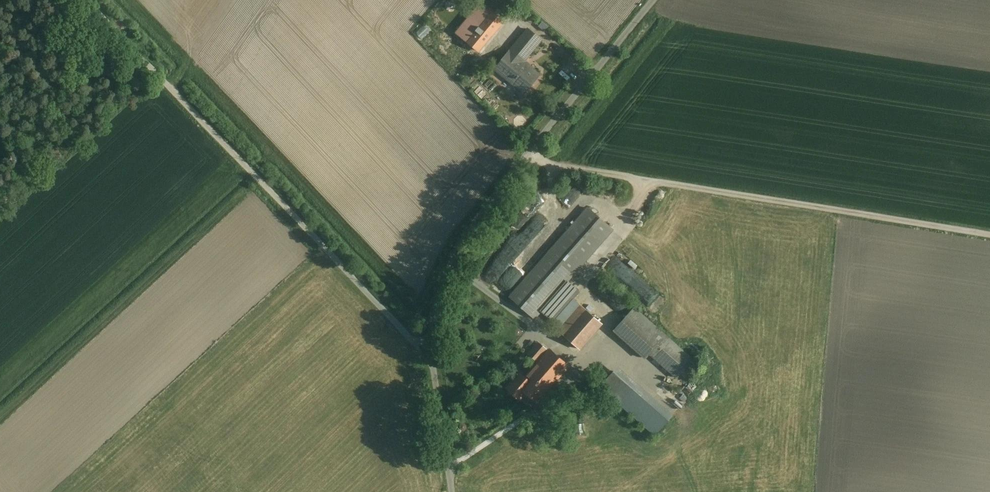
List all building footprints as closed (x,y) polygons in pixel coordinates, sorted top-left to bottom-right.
[(506,21),(481,1),(458,28),(483,49),(506,21)] [(510,52),(522,62),(540,40),(528,30),(510,52)] [(537,74),(522,62),(510,52),(498,66),(514,79),(512,82),(523,91),(537,74)] [(578,272),(551,248),(511,293),(539,317),(544,311),(555,320),(582,289),(571,279),(578,272)] [(489,263),(479,275),(491,286),(495,282),(508,293),(523,276),(510,265),(498,279),(492,272),(495,268),(489,263)] [(584,349),(606,323),(582,302),(559,328),(584,349)] [(669,333),(638,305),(616,330),(648,357),(652,353),(669,333)] [(697,357),(669,333),(652,353),(680,377),(697,357)] [(539,404),(570,368),(550,351),(519,387),(539,404)] [(632,395),(642,384),(614,359),(604,371),(632,395)]
